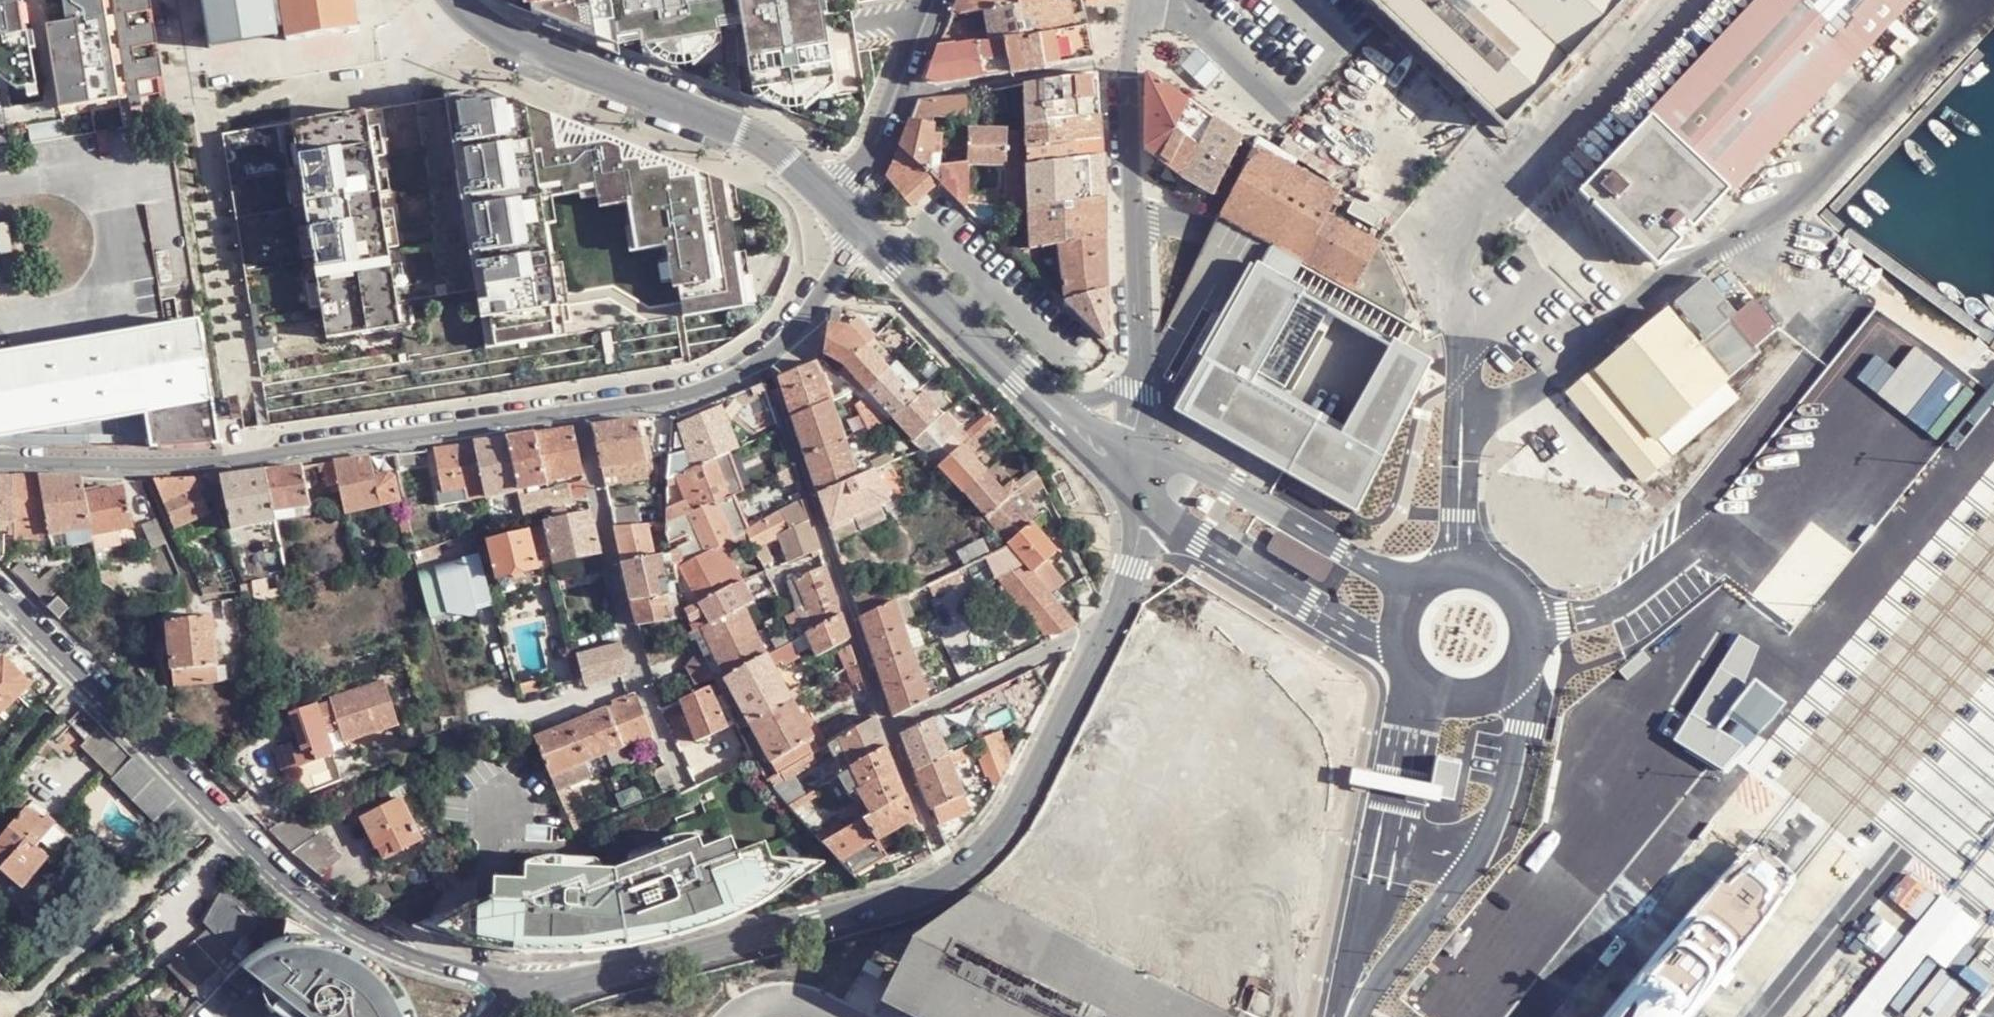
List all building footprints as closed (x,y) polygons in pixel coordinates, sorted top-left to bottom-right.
[(18,89),(38,85),(32,49),(37,48),(34,32),(29,32),(24,0),(0,0),(0,76),(18,89)] [(68,23),(49,26),(60,99),(119,89),(105,0),(65,0),(68,23)] [(142,105),(138,81),(158,78),(155,58),(135,61),(133,48),(153,44),(150,25),(130,28),(128,14),(148,11),(146,0),(105,0),(121,98),(123,108),(142,105)] [(207,41),(272,31),(281,29),(283,42),(355,31),(350,0),(200,0),(207,41)] [(522,6),(609,41),(605,0),(521,0),(522,6)] [(609,41),(633,38),(633,44),(665,40),(665,44),(682,43),(682,38),(713,34),(712,28),(735,25),(731,0),(605,0),(609,41)] [(735,25),(742,87),(824,77),(815,0),(732,0),(735,25)] [(1087,28),(1085,21),(1081,0),(959,0),(953,15),(959,15),(985,13),(992,41),(1005,39),(1028,36),(1036,35),(1063,31),(1087,28)] [(1503,126),(1622,0),(1374,0),(1503,126)] [(1906,0),(1750,0),(1639,120),(1644,124),(1578,196),(1651,262),(1716,192),(1722,198),(1906,0)] [(1094,60),(1087,28),(1063,31),(1036,35),(1043,68),(1094,60)] [(665,40),(633,44),(634,50),(668,61),(667,54),(684,52),(684,59),(714,41),(713,34),(682,38),(682,43),(665,44),(665,40)] [(1020,71),(1043,68),(1036,35),(1028,36),(1005,39),(1012,73),(1020,71)] [(943,38),(939,48),(957,46),(960,45),(958,36),(943,38)] [(985,77),(1012,73),(1005,39),(992,41),(976,43),(985,77)] [(957,46),(939,48),(927,77),(941,84),(958,81),(985,77),(976,43),(960,45),(957,46)] [(1024,85),(1026,127),(1099,116),(1099,107),(1097,74),(1084,76),(1057,80),(1024,85)] [(1145,148),(1159,158),(1190,101),(1152,75),(1145,77),(1145,148)] [(824,77),(742,87),(743,94),(778,108),(777,102),(794,100),(795,106),(825,84),(824,77)] [(119,89),(60,99),(62,108),(121,98),(119,89)] [(722,223),(716,185),(570,126),(481,89),(442,96),(453,168),(463,167),(473,233),(464,235),(468,263),(478,261),(484,299),(474,300),(481,349),(547,338),(544,315),(551,314),(542,254),(535,255),(530,227),(538,226),(532,189),(555,185),(556,197),(573,194),(572,190),(588,187),(590,198),(592,210),(625,205),(632,252),(658,248),(665,290),(670,289),(675,318),(735,309),(727,257),(729,257),(724,223),(722,223)] [(919,100),(899,148),(938,184),(955,199),(965,208),(968,164),(933,169),(936,98),(919,100)] [(1159,158),(1184,174),(1215,118),(1190,101),(1159,158)] [(363,109),(289,121),(325,336),(384,327),(384,323),(399,321),(363,109)] [(1027,147),(1101,137),(1099,116),(1026,127),(1027,147)] [(1215,118),(1184,174),(1214,194),(1242,136),(1215,118)] [(969,134),(968,164),(1007,165),(1008,131),(970,130),(969,134)] [(1018,171),(1019,132),(1008,131),(1007,165),(1007,170),(1018,171)] [(1027,166),(1102,157),(1101,137),(1027,147),(1027,161),(1027,166)] [(938,184),(899,148),(894,163),(887,179),(911,208),(938,184)] [(1260,148),(1218,217),(1264,242),(1304,264),(1396,314),(1407,298),(1374,242),(1326,213),(1338,191),(1260,148)] [(1080,202),(1104,199),(1104,191),(1102,157),(1027,166),(1028,175),(1028,201),(1028,209),(1080,202)] [(463,167),(453,168),(464,235),(473,233),(463,167)] [(1007,170),(1007,186),(1018,187),(1018,171),(1007,170)] [(532,189),(538,226),(541,226),(554,224),(550,198),(556,197),(555,185),(532,189)] [(716,185),(722,223),(724,223),(732,221),(727,190),(716,185)] [(588,187),(572,190),(573,194),(574,201),(590,198),(588,187)] [(1006,199),(1006,207),(1023,209),(1028,210),(1028,209),(1028,201),(1006,199)] [(1105,225),(1104,199),(1080,202),(1029,210),(1029,220),(1030,250),(1037,249),(1050,247),(1057,245),(1087,240),(1106,238),(1105,235),(1105,225)] [(535,255),(545,254),(541,226),(530,227),(535,255)] [(1107,280),(1106,238),(1087,240),(1057,245),(1065,301),(1107,289),(1107,280)] [(1304,264),(1264,242),(1180,395),(1203,408),(1195,423),(1281,471),(1354,510),(1430,369),(1393,347),(1348,428),(1286,393),(1331,312),(1290,290),(1304,264)] [(727,257),(735,309),(746,308),(738,255),(729,257),(727,257)] [(468,263),(474,300),(484,299),(478,261),(468,263)] [(1696,334),(1729,372),(1758,347),(1751,339),(1772,321),(1751,296),(1731,314),(1701,280),(1672,305),(1696,334)] [(1105,339),(1108,339),(1108,331),(1107,289),(1065,301),(1103,337),(1105,339)] [(1411,304),(1407,298),(1396,314),(1408,323),(1415,314),(1409,309),(1411,304)] [(830,309),(828,326),(838,327),(839,310),(830,309)] [(1729,372),(1696,334),(1691,339),(1666,310),(1600,366),(1658,433),(1729,372)] [(828,326),(824,355),(844,367),(866,346),(873,339),(877,336),(859,318),(849,329),(838,327),(828,326)] [(0,352),(0,447),(167,451),(219,448),(199,321),(0,352)] [(877,336),(873,339),(878,345),(881,342),(877,336)] [(895,353),(901,358),(912,348),(906,342),(895,353)] [(844,367),(846,369),(852,376),(867,391),(889,370),(866,346),(844,367)] [(779,378),(793,418),(831,403),(817,363),(779,378)] [(927,375),(932,380),(943,370),(938,364),(927,375)] [(880,404),(892,417),(914,397),(889,370),(867,391),(880,404)] [(943,370),(932,380),(928,384),(932,389),(948,374),(943,370)] [(1669,455),(1596,370),(1573,389),(1646,474),(1669,455)] [(1658,433),(1671,448),(1738,391),(1725,376),(1658,433)] [(852,395),(858,392),(842,378),(834,385),(845,398),(852,395)] [(908,433),(915,441),(946,414),(922,389),(914,397),(892,417),(900,425),(908,433)] [(885,421),(890,419),(879,410),(867,400),(859,404),(855,406),(869,428),(885,421)] [(797,429),(806,457),(844,440),(843,435),(831,403),(793,418),(797,429)] [(685,446),(693,469),(725,455),(710,413),(678,426),(681,434),(685,446)] [(946,414),(915,441),(939,466),(971,440),(965,435),(946,414)] [(965,435),(971,440),(988,424),(984,420),(983,419),(965,435)] [(964,493),(987,473),(972,457),(982,447),(979,443),(997,425),(991,420),(988,424),(971,440),(939,466),(964,493)] [(599,450),(607,487),(650,478),(647,461),(652,460),(649,444),(653,443),(652,436),(642,438),(639,421),(629,422),(594,428),(599,450)] [(560,432),(537,436),(546,483),(585,474),(575,430),(560,432)] [(844,440),(856,435),(853,430),(843,435),(844,440)] [(677,449),(685,446),(681,434),(677,435),(677,449)] [(526,438),(508,440),(520,491),(547,487),(547,486),(546,483),(537,436),(526,438)] [(922,450),(914,441),(910,437),(904,440),(912,455),(922,450)] [(475,445),(487,497),(495,495),(520,491),(508,440),(498,441),(475,445)] [(844,440),(806,457),(809,466),(819,496),(858,479),(844,440)] [(467,500),(487,497),(475,445),(471,446),(463,447),(455,448),(435,451),(444,494),(465,489),(467,500)] [(725,455),(728,462),(735,458),(733,451),(725,455)] [(397,455),(387,456),(389,469),(396,475),(401,474),(397,455)] [(667,524),(667,525),(687,515),(718,502),(738,492),(728,462),(725,455),(693,469),(689,471),(675,477),(679,484),(686,502),(668,511),(667,524)] [(670,461),(669,480),(675,477),(689,471),(684,455),(670,456),(670,461)] [(873,464),(876,471),(896,462),(892,455),(873,464)] [(363,460),(335,464),(339,486),(341,492),(346,514),(401,502),(395,479),(390,475),(375,478),(371,458),(363,460)] [(668,491),(668,488),(669,480),(670,461),(657,461),(660,491),(662,491),(668,491)] [(784,471),(792,468),(789,461),(784,463),(782,464),(784,471)] [(335,464),(321,465),(323,474),(327,474),(330,487),(334,487),(339,486),(335,464)] [(315,467),(303,468),(307,486),(319,484),(315,467)] [(293,470),(267,473),(276,512),(311,506),(307,486),(303,468),(293,470)] [(858,479),(819,496),(822,505),(831,530),(855,519),(880,508),(891,503),(876,471),(858,479)] [(222,480),(209,483),(217,508),(228,506),(234,532),(278,523),(276,512),(267,473),(245,477),(222,480)] [(1010,500),(987,473),(964,493),(973,502),(987,519),(1010,500)] [(669,480),(668,488),(679,484),(675,477),(669,480)] [(9,522),(9,536),(16,536),(17,478),(0,478),(0,523),(9,522)] [(40,479),(17,478),(16,536),(16,539),(54,539),(53,534),(50,534),(40,479)] [(75,480),(40,479),(50,534),(53,534),(93,529),(87,497),(84,479),(75,480)] [(179,479),(156,481),(176,529),(210,512),(196,479),(193,479),(179,479)] [(521,499),(527,519),(543,513),(552,510),(573,504),(569,486),(548,490),(548,492),(521,499)] [(87,497),(93,529),(94,536),(134,529),(127,489),(87,497)] [(487,497),(490,509),(498,507),(495,495),(487,497)] [(991,523),(1009,545),(1024,561),(1059,602),(1064,598),(1059,591),(1066,584),(1047,561),(1056,553),(1049,545),(1042,537),(1032,525),(1028,520),(1010,500),(987,519),(991,523)] [(723,674),(726,679),(755,663),(766,656),(754,629),(763,624),(742,581),(740,582),(726,552),(750,539),(755,549),(780,536),(789,562),(811,554),(820,551),(803,502),(733,539),(726,542),(704,554),(696,558),(680,566),(684,575),(697,599),(700,604),(685,611),(691,623),(695,620),(699,630),(694,632),(697,639),(705,656),(713,652),(723,674)] [(718,502),(687,515),(691,523),(694,532),(700,544),(704,554),(726,542),(733,539),(718,502)] [(880,508),(855,519),(860,532),(886,521),(880,508)] [(552,510),(543,513),(545,522),(555,520),(552,510)] [(1774,782),(1851,844),(1993,672),(1993,511),(1774,782)] [(555,520),(545,522),(546,527),(546,528),(555,565),(601,554),(600,547),(598,537),(592,512),(555,520)] [(1028,520),(1032,525),(1040,519),(1035,514),(1028,520)] [(687,515),(667,525),(667,535),(691,523),(687,515)] [(170,545),(160,521),(145,528),(154,552),(170,545)] [(648,525),(616,528),(617,535),(624,565),(656,558),(648,525)] [(555,565),(546,528),(533,530),(542,568),(555,565)] [(53,534),(54,539),(55,546),(95,541),(94,536),(93,529),(53,534)] [(499,579),(538,570),(528,531),(490,541),(499,579)] [(674,569),(680,566),(696,558),(692,548),(700,544),(694,532),(686,535),(689,542),(671,552),(671,555),(673,564),(674,569)] [(1042,537),(1049,545),(1053,541),(1046,533),(1042,537)] [(107,546),(96,548),(98,559),(102,584),(109,588),(111,585),(112,581),(113,578),(107,546)] [(415,569),(430,625),(494,608),(479,553),(415,569)] [(17,557),(6,567),(13,574),(24,564),(17,557)] [(656,558),(624,565),(628,582),(632,603),(668,597),(672,596),(672,595),(669,585),(665,566),(663,557),(656,558)] [(1043,634),(1052,635),(1059,636),(1072,631),(1079,626),(1059,602),(1024,561),(993,576),(995,578),(997,577),(1045,632),(1043,632),(1043,634)] [(68,584),(69,584),(57,569),(42,583),(24,564),(13,574),(21,583),(44,605),(68,584)] [(677,579),(684,575),(680,566),(674,569),(677,579)] [(807,635),(841,616),(825,567),(790,581),(799,608),(796,613),(787,618),(792,630),(798,639),(807,635)] [(966,567),(929,586),(934,596),(971,576),(966,567)] [(540,580),(538,570),(499,579),(502,589),(540,580)] [(243,584),(244,593),(245,599),(247,598),(254,597),(251,583),(243,584)] [(851,589),(861,617),(886,606),(879,587),(869,591),(865,583),(861,585),(851,589)] [(201,591),(204,598),(220,593),(219,585),(201,591)] [(668,597),(632,603),(639,626),(674,621),(668,597)] [(684,612),(685,611),(700,604),(697,599),(683,606),(684,612)] [(60,600),(49,610),(60,621),(61,622),(69,613),(71,611),(60,600)] [(886,606),(861,617),(895,718),(929,701),(895,603),(886,606)] [(850,640),(841,616),(807,635),(817,657),(850,640)] [(169,622),(174,672),(218,667),(213,618),(169,622)] [(772,640),(777,650),(793,642),(798,639),(792,630),(772,640)] [(692,641),(697,639),(694,632),(689,634),(692,641)] [(793,642),(777,650),(785,665),(801,657),(793,642)] [(622,643),(578,654),(585,687),(624,676),(630,672),(622,643)] [(850,667),(857,663),(852,647),(844,650),(850,667)] [(697,687),(715,679),(715,678),(707,659),(704,661),(701,653),(687,669),(697,687)] [(33,686),(5,656),(0,661),(0,717),(33,686)] [(755,663),(726,679),(729,684),(736,697),(751,724),(791,701),(788,694),(766,656),(755,663)] [(961,669),(966,681),(986,671),(982,663),(978,666),(975,661),(961,669)] [(864,682),(857,663),(850,667),(847,668),(852,686),(864,682)] [(715,679),(718,684),(726,679),(723,674),(715,678),(715,679)] [(726,679),(718,684),(720,689),(729,684),(726,679)] [(318,703),(292,712),(300,739),(277,747),(285,771),(335,755),(327,731),(341,726),(347,741),(401,723),(387,681),(332,699),(333,700),(319,705),(318,703)] [(710,688),(682,701),(695,737),(697,743),(716,735),(728,729),(710,688)] [(788,694),(791,701),(802,695),(798,688),(788,694)] [(614,708),(628,702),(626,697),(612,703),(614,708)] [(648,727),(638,699),(628,702),(614,708),(608,710),(613,722),(624,746),(651,735),(648,727)] [(865,707),(871,705),(870,699),(862,701),(865,707)] [(778,775),(780,773),(812,755),(818,752),(812,741),(814,741),(791,701),(751,724),(762,746),(778,775)] [(586,757),(588,762),(624,746),(613,722),(608,710),(571,726),(581,749),(586,757)] [(851,768),(886,748),(875,717),(866,722),(837,740),(851,768)] [(902,735),(916,773),(950,758),(943,740),(934,719),(930,721),(902,735)] [(974,725),(943,740),(950,758),(981,743),(979,739),(974,725)] [(116,780),(136,760),(102,726),(83,748),(116,780)] [(571,726),(535,738),(552,777),(588,762),(586,757),(581,749),(571,726)] [(990,735),(979,739),(981,743),(984,752),(995,747),(990,735)] [(695,737),(677,745),(682,756),(697,750),(694,743),(697,743),(695,737)] [(1002,796),(1009,783),(1000,761),(995,747),(984,752),(1002,796)] [(873,815),(906,797),(886,748),(851,768),(861,788),(858,790),(873,815)] [(812,755),(780,773),(785,782),(817,763),(812,755)] [(916,773),(932,812),(965,799),(950,758),(916,773)] [(1009,783),(1013,775),(1006,759),(1000,761),(1009,783)] [(175,846),(198,824),(184,810),(136,760),(116,780),(114,783),(175,846)] [(664,794),(677,789),(666,767),(655,771),(664,794)] [(422,790),(413,772),(385,786),(394,803),(404,799),(422,790)] [(830,781),(788,806),(792,811),(833,787),(830,781)] [(559,792),(575,830),(582,827),(579,822),(581,821),(566,789),(559,792)] [(876,842),(878,841),(915,819),(906,797),(873,815),(865,821),(876,842)] [(424,841),(404,799),(394,803),(365,818),(378,848),(381,847),(393,841),(399,853),(424,841)] [(932,812),(938,828),(971,814),(965,799),(932,812)] [(57,828),(49,820),(42,828),(26,814),(0,845),(0,861),(6,866),(0,874),(24,892),(49,862),(38,852),(57,828)] [(280,841),(307,866),(318,856),(303,821),(280,841)] [(887,857),(878,841),(876,842),(865,821),(847,831),(824,845),(840,862),(851,873),(854,877),(887,857)] [(816,836),(824,845),(847,831),(841,822),(816,836)] [(769,891),(782,886),(767,845),(738,855),(733,840),(704,851),(700,841),(617,872),(558,870),(557,876),(528,875),(527,883),(512,883),(510,954),(524,955),(543,955),(543,941),(580,943),(587,942),(629,935),(671,927),(677,926),(712,913),(718,927),(732,921),(760,909),(773,901),(769,891)] [(386,859),(399,853),(393,841),(381,847),(386,859)] [(479,907),(480,879),(479,879),(469,882),(455,890),(447,898),(438,912),(434,928),(452,929),(452,928),(453,925),(456,921),(458,919),(461,917),(464,917),(467,917),(467,912),(479,907)] [(510,954),(512,883),(497,882),(496,900),(479,907),(467,912),(467,917),(464,917),(461,917),(458,919),(456,921),(453,925),(452,928),(452,929),(453,935),(457,940),(462,943),(467,943),(467,946),(510,954)] [(231,955),(232,954),(259,921),(218,886),(204,924),(210,930),(231,955)] [(885,1001),(918,1016),(1241,1016),(979,905),(918,931),(885,1001)] [(677,926),(681,938),(718,927),(712,913),(677,926)] [(288,924),(282,948),(296,945),(311,944),(320,945),(320,940),(309,934),(288,924)] [(629,935),(632,950),(676,939),(671,927),(629,935)] [(197,942),(218,967),(231,955),(210,930),(197,942)] [(587,942),(586,955),(632,950),(629,935),(587,942)] [(543,941),(543,955),(580,955),(580,943),(543,941)] [(201,983),(218,967),(197,942),(179,958),(201,983)] [(241,970),(261,985),(264,988),(301,1016),(408,1016),(407,1014),(400,1002),(392,990),(383,980),(371,970),(358,961),(345,955),(347,952),(335,948),(320,945),(311,944),(296,945),(282,948),(280,948),(266,954),(253,961),(241,970)] [(229,979),(242,966),(232,954),(231,955),(218,967),(229,979)] [(1636,987),(1581,954),(1544,1016),(1619,1016),(1636,987)] [(264,988),(264,995),(265,997),(268,1006),(273,1014),(277,1016),(301,1016),(264,988)]
